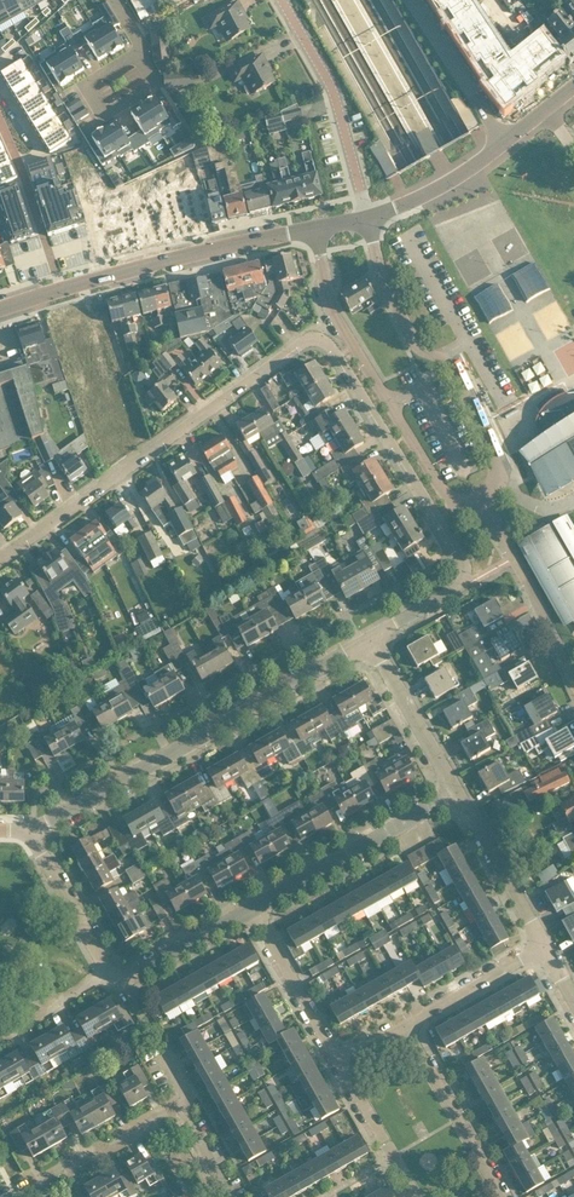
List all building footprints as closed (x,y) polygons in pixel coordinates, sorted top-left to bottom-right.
[(11,20),(24,13),(17,0),(0,0),(0,1),(11,20)] [(24,13),(38,5),(35,0),(17,0),(24,13)] [(139,17),(152,11),(147,0),(131,0),(139,17)] [(480,73),(479,73),(485,83),(486,82),(489,86),(487,88),(505,111),(538,84),(536,81),(561,61),(542,38),(510,64),(468,0),(432,0),(480,73)] [(570,11),(569,11),(572,16),(573,16),(573,17),(573,0),(562,0),(570,11)] [(11,20),(0,1),(0,27),(11,20)] [(105,18),(93,25),(112,55),(124,47),(113,29),(120,24),(107,3),(99,8),(105,18)] [(228,42),(250,30),(236,4),(227,9),(226,8),(222,11),(205,19),(210,29),(218,25),(228,42)] [(48,8),(42,13),(46,17),(51,12),(48,8)] [(543,28),(556,45),(556,46),(555,46),(570,64),(573,61),(573,27),(572,25),(570,21),(569,22),(562,12),(552,20),(547,23),(548,24),(543,28)] [(36,19),(31,24),(34,27),(39,23),(36,19)] [(31,24),(25,29),(29,32),(34,27),(31,24)] [(74,36),(73,36),(81,49),(88,44),(98,61),(110,53),(111,55),(112,55),(93,25),(94,27),(83,34),(81,31),(74,36)] [(67,44),(55,51),(73,79),(72,77),(84,70),(74,53),(81,49),(73,36),(74,36),(68,28),(60,33),(67,44)] [(167,31),(151,33),(154,62),(155,62),(170,60),(167,31)] [(32,37),(26,41),(29,47),(35,43),(32,37)] [(13,40),(7,45),(11,48),(16,43),(13,40)] [(5,53),(11,48),(7,45),(2,49),(0,47),(0,58),(5,53)] [(45,62),(40,65),(47,76),(52,73),(59,85),(60,85),(61,86),(73,79),(55,51),(56,53),(44,60),(45,62)] [(235,81),(243,77),(252,95),(274,83),(261,57),(251,62),(251,61),(230,72),(235,81)] [(22,61),(1,74),(8,86),(29,73),(22,61)] [(29,73),(8,86),(15,97),(36,84),(29,73)] [(172,75),(164,75),(165,89),(173,88),(195,87),(194,73),(172,75)] [(36,84),(15,97),(22,108),(43,95),(36,84)] [(43,95),(22,108),(29,119),(50,106),(43,95)] [(155,97),(143,105),(160,133),(161,133),(160,131),(171,124),(174,129),(182,123),(174,111),(166,115),(155,97)] [(79,99),(66,107),(71,115),(84,107),(79,99)] [(297,104),(283,111),(283,112),(286,123),(291,121),(303,118),(301,109),(300,109),(299,109),(298,105),(297,104)] [(143,107),(132,114),(142,131),(135,135),(142,148),(150,143),(149,140),(160,133),(143,105),(143,107)] [(50,106),(29,119),(36,131),(57,117),(50,106)] [(84,107),(71,115),(76,123),(89,115),(84,107)] [(285,123),(286,123),(283,111),(281,112),(282,113),(265,118),(269,135),(287,131),(285,123)] [(472,116),(463,121),(471,134),(480,129),(472,116)] [(57,117),(36,131),(43,142),(64,129),(57,117)] [(104,129),(121,157),(133,150),(134,153),(142,148),(135,135),(127,140),(117,123),(105,131),(104,129)] [(64,129),(43,142),(50,153),(71,140),(64,129)] [(104,129),(92,136),(93,138),(92,138),(100,150),(95,154),(103,166),(108,163),(120,156),(121,158),(121,157),(104,129)] [(428,131),(416,138),(428,159),(440,152),(428,131)] [(236,136),(230,138),(233,145),(239,142),(236,136)] [(245,204),(232,156),(226,137),(206,146),(209,155),(212,168),(215,167),(229,220),(248,215),(245,204)] [(192,140),(182,146),(185,152),(194,148),(195,145),(192,140)] [(209,155),(206,146),(193,153),(194,159),(209,155)] [(308,177),(301,179),(306,199),(322,195),(310,151),(302,153),(308,177)] [(0,156),(0,171),(12,166),(7,154),(0,156)] [(285,158),(277,160),(288,204),(293,203),(304,201),(304,200),(306,199),(301,179),(291,181),(285,158)] [(51,159),(28,166),(32,179),(55,171),(51,159)] [(275,185),(268,186),(270,196),(273,208),(288,204),(277,160),(274,161),(275,163),(270,165),(275,185)] [(398,176),(390,163),(381,168),(389,182),(398,176)] [(0,171),(0,186),(17,178),(12,166),(0,171)] [(55,171),(32,179),(36,192),(37,191),(59,184),(55,171)] [(247,203),(250,215),(271,209),(268,197),(262,175),(255,176),(259,191),(245,194),(247,203)] [(206,196),(213,224),(226,221),(216,179),(207,181),(211,195),(206,196)] [(59,184),(37,191),(41,201),(38,202),(49,236),(51,236),(78,227),(77,226),(74,217),(83,214),(76,190),(59,195),(58,191),(61,190),(60,184),(59,184)] [(0,191),(0,235),(4,245),(9,243),(11,242),(12,244),(35,236),(31,225),(30,222),(29,221),(26,212),(23,200),(22,197),(18,185),(0,191)] [(121,209),(94,216),(104,249),(105,250),(105,251),(106,252),(107,252),(108,253),(109,253),(110,253),(111,253),(112,253),(131,248),(129,242),(136,241),(138,247),(139,247),(138,244),(177,234),(177,235),(178,234),(178,233),(187,231),(188,231),(191,230),(192,230),(211,225),(201,187),(187,190),(189,198),(129,213),(129,214),(123,215),(121,209)] [(3,272),(4,269),(5,269),(5,268),(15,265),(9,243),(3,245),(0,235),(0,273),(3,272)] [(62,263),(87,258),(85,251),(60,255),(62,263)] [(272,305),(282,310),(289,298),(290,292),(289,292),(287,282),(304,277),(298,254),(273,260),(274,261),(264,264),(267,276),(269,285),(267,285),(256,304),(262,307),(268,311),(269,311),(272,305)] [(260,264),(257,264),(239,269),(245,293),(242,294),(245,301),(243,302),(246,313),(252,311),(256,304),(267,285),(265,285),(260,264)] [(239,269),(223,273),(232,309),(234,317),(246,313),(243,302),(245,301),(242,294),(245,293),(239,269)] [(180,338),(189,337),(199,335),(208,333),(234,317),(232,309),(230,310),(222,279),(221,276),(170,287),(170,286),(169,287),(172,298),(174,308),(180,338)] [(376,297),(372,291),(367,283),(341,298),(350,313),(351,312),(352,313),(360,308),(363,312),(368,310),(370,314),(381,308),(374,298),(376,297)] [(167,288),(152,291),(161,327),(167,325),(164,310),(172,308),(167,288)] [(161,327),(152,291),(138,295),(143,315),(151,313),(154,328),(161,327)] [(136,295),(121,299),(131,335),(135,334),(137,333),(133,318),(141,316),(139,307),(136,295)] [(124,336),(131,335),(121,299),(108,303),(113,323),(120,321),(124,336)] [(106,304),(95,307),(97,312),(107,309),(106,304)] [(55,338),(89,329),(83,307),(49,316),(55,338)] [(262,307),(257,315),(264,319),(268,311),(262,307)] [(240,335),(229,343),(239,355),(241,354),(242,357),(252,350),(250,347),(258,341),(241,317),(232,324),(233,325),(240,335)] [(61,365),(53,339),(45,341),(43,335),(39,323),(28,326),(29,329),(18,333),(26,359),(28,367),(34,386),(35,389),(35,390),(52,385),(66,381),(61,365)] [(223,323),(209,332),(214,339),(227,329),(223,323)] [(131,335),(124,336),(125,340),(127,349),(134,348),(134,346),(131,335)] [(204,355),(197,361),(209,375),(222,364),(202,338),(199,335),(189,337),(194,342),(204,355)] [(165,342),(167,352),(182,344),(180,339),(165,342)] [(157,344),(160,355),(167,352),(165,342),(157,344)] [(166,353),(159,358),(169,371),(176,365),(166,353)] [(196,385),(209,375),(197,361),(189,367),(180,356),(175,360),(196,385)] [(176,379),(169,371),(159,358),(152,364),(156,368),(153,371),(160,380),(154,384),(156,388),(148,394),(149,395),(144,399),(149,406),(155,402),(163,412),(177,400),(166,387),(176,379)] [(299,381),(305,391),(306,392),(325,379),(315,363),(305,370),(302,365),(304,364),(281,377),(288,388),(299,381)] [(33,441),(44,436),(35,390),(35,389),(34,386),(28,367),(0,376),(0,451),(8,449),(9,448),(33,441)] [(140,369),(131,376),(138,385),(147,377),(140,369)] [(305,391),(293,398),(299,408),(299,407),(305,417),(317,410),(322,407),(321,404),(327,401),(335,396),(325,379),(306,392),(305,391)] [(55,394),(69,389),(66,381),(52,385),(55,394)] [(273,396),(267,386),(261,390),(267,400),(272,410),(279,406),(273,396)] [(524,450),(539,477),(557,467),(562,464),(563,463),(566,462),(571,479),(572,482),(573,482),(573,481),(573,406),(573,405),(568,398),(567,397),(565,397),(562,393),(553,397),(544,403),(537,410),(541,415),(538,420),(538,421),(538,422),(537,424),(537,426),(536,428),(539,434),(540,435),(541,436),(542,437),(544,438),(545,439),(524,450)] [(305,417),(307,421),(308,424),(311,422),(326,413),(326,412),(322,407),(317,410),(305,417)] [(265,409),(251,417),(249,414),(260,433),(265,441),(276,434),(273,427),(272,426),(274,425),(265,409)] [(319,435),(309,441),(316,452),(325,446),(354,427),(345,411),(336,416),(332,410),(332,409),(329,411),(326,413),(311,422),(315,428),(316,429),(319,435)] [(240,420),(242,423),(237,426),(246,442),(260,433),(249,414),(240,420)] [(331,454),(334,460),(317,471),(312,474),(318,484),(318,483),(326,478),(340,469),(354,460),(349,452),(364,443),(354,427),(325,446),(331,454)] [(302,459),(287,433),(285,434),(279,438),(282,443),(295,463),(302,459)] [(230,471),(238,466),(233,459),(235,458),(231,452),(232,451),(222,435),(211,442),(229,472),(230,471)] [(234,478),(230,471),(229,472),(211,442),(200,449),(210,465),(211,464),(215,471),(217,470),(226,483),(234,478)] [(76,445),(55,460),(60,468),(64,472),(71,482),(87,470),(77,457),(82,454),(82,453),(76,445)] [(0,451),(0,459),(8,456),(9,448),(8,449),(0,451)] [(263,481),(270,476),(255,452),(248,456),(263,481)] [(42,455),(36,457),(40,466),(46,463),(42,455)] [(359,480),(364,488),(384,476),(374,460),(367,464),(363,456),(362,455),(354,460),(340,469),(350,485),(359,480)] [(185,506),(195,499),(184,482),(197,473),(187,457),(169,468),(179,484),(174,487),(185,506)] [(308,457),(303,460),(311,473),(312,474),(317,471),(308,457)] [(304,478),(311,473),(303,460),(302,459),(295,463),(304,478)] [(5,529),(22,516),(19,512),(26,508),(30,513),(30,512),(5,477),(8,460),(0,466),(0,487),(7,497),(0,503),(0,523),(5,529)] [(21,477),(24,481),(19,484),(24,491),(23,492),(25,495),(26,494),(35,507),(49,497),(43,489),(47,487),(48,488),(55,485),(46,464),(40,466),(41,470),(38,473),(37,471),(32,475),(30,471),(26,470),(22,473),(21,477)] [(215,508),(220,505),(225,503),(209,475),(200,481),(215,508)] [(248,482),(264,509),(273,504),(258,476),(248,482)] [(384,476),(364,488),(369,496),(360,501),(364,508),(361,509),(361,510),(350,516),(349,517),(341,521),(346,530),(357,523),(373,514),(386,506),(389,505),(394,502),(394,501),(391,503),(386,495),(393,491),(384,476)] [(170,514),(169,512),(172,509),(171,508),(175,506),(155,478),(147,484),(150,488),(140,495),(152,510),(157,517),(164,527),(171,522),(184,546),(186,545),(198,539),(181,508),(170,514)] [(325,479),(318,483),(323,490),(322,490),(324,493),(331,489),(325,479)] [(235,497),(225,503),(229,510),(233,518),(237,526),(246,521),(247,520),(235,497)] [(225,503),(220,505),(215,508),(224,524),(233,518),(229,510),(225,503)] [(139,528),(128,513),(121,504),(107,514),(117,529),(124,524),(131,534),(139,528)] [(264,509),(263,510),(264,513),(267,518),(269,521),(279,515),(273,504),(264,509)] [(373,514),(357,523),(363,533),(374,526),(376,528),(380,526),(380,527),(386,523),(393,534),(413,523),(404,508),(399,511),(394,514),(389,505),(386,506),(373,514)] [(304,527),(308,534),(317,529),(313,523),(308,515),(304,518),(308,525),(304,527)] [(83,531),(93,544),(100,554),(99,555),(104,560),(106,564),(116,556),(117,558),(125,552),(116,539),(110,529),(105,533),(97,521),(83,531)] [(263,521),(255,525),(260,533),(268,529),(263,521)] [(560,522),(520,545),(565,625),(573,620),(573,547),(560,522)] [(419,532),(413,523),(393,534),(408,558),(414,555),(413,553),(416,551),(417,553),(420,551),(416,544),(418,543),(424,540),(421,535),(422,534),(420,531),(419,532)] [(326,541),(319,528),(317,529),(308,534),(298,540),(295,542),(299,549),(302,555),(326,541)] [(83,531),(70,541),(77,551),(82,557),(75,562),(84,575),(92,569),(88,564),(100,555),(99,555),(100,554),(93,544),(83,531)] [(151,532),(139,539),(152,562),(163,556),(151,532)] [(355,557),(359,564),(351,569),(363,590),(379,580),(375,573),(367,560),(375,556),(374,554),(365,538),(357,543),(362,552),(355,557)] [(383,549),(374,554),(375,556),(384,572),(393,567),(383,549)] [(38,565),(41,568),(48,578),(44,581),(50,592),(55,588),(58,592),(73,581),(85,597),(92,592),(85,575),(84,575),(75,562),(74,560),(73,559),(67,564),(60,554),(57,550),(51,555),(50,554),(44,559),(44,560),(38,565)] [(200,554),(195,559),(200,564),(205,559),(200,554)] [(325,559),(316,563),(327,583),(335,578),(347,599),(363,590),(351,569),(343,574),(338,566),(331,570),(325,559)] [(141,560),(131,564),(138,579),(148,574),(141,560)] [(308,587),(300,592),(311,611),(326,602),(325,601),(318,588),(320,586),(321,587),(321,588),(322,588),(321,586),(326,583),(328,585),(328,584),(327,583),(316,563),(309,567),(313,573),(303,578),(308,587)] [(37,619),(35,616),(28,606),(27,606),(22,600),(29,595),(18,579),(1,592),(12,607),(13,607),(18,613),(6,622),(16,635),(25,628),(37,619)] [(268,591),(280,612),(279,610),(285,606),(274,587),(268,591)] [(38,591),(31,597),(48,619),(55,614),(38,591)] [(252,620),(263,638),(271,634),(272,635),(274,634),(273,632),(277,630),(269,615),(278,610),(279,613),(280,613),(280,612),(268,591),(257,597),(260,603),(255,606),(260,615),(252,620)] [(296,619),(311,611),(300,592),(285,600),(296,619)] [(55,622),(60,634),(73,628),(70,620),(73,619),(67,606),(65,607),(61,598),(50,602),(56,614),(55,622)] [(456,632),(466,649),(495,633),(500,630),(499,630),(497,631),(497,630),(493,633),(489,626),(503,617),(500,611),(501,608),(496,600),(493,599),(488,602),(487,605),(475,611),(482,623),(459,636),(456,631),(456,632)] [(215,626),(222,623),(220,619),(212,606),(206,609),(215,626)] [(230,613),(220,619),(222,623),(230,637),(240,632),(248,647),(263,638),(252,620),(243,625),(238,615),(233,618),(230,613)] [(170,646),(173,651),(180,647),(170,629),(163,633),(170,646)] [(448,636),(458,654),(466,649),(456,632),(448,636)] [(499,639),(495,633),(466,649),(484,680),(495,674),(500,671),(496,665),(493,667),(491,669),(482,654),(485,652),(493,648),(496,653),(501,661),(509,657),(511,656),(512,657),(514,655),(513,654),(522,650),(511,632),(499,639)] [(114,637),(118,647),(128,642),(124,633),(122,634),(114,637)] [(443,662),(434,647),(428,637),(410,647),(415,654),(411,656),(418,667),(433,659),(436,665),(434,666),(434,667),(443,662)] [(220,654),(210,660),(218,672),(234,663),(226,650),(227,650),(223,643),(221,639),(220,638),(213,642),(220,654)] [(176,672),(183,668),(180,663),(173,651),(170,646),(164,649),(167,656),(176,672)] [(202,681),(218,672),(210,660),(201,665),(194,652),(187,656),(188,658),(194,669),(195,668),(202,681)] [(509,666),(500,671),(495,674),(499,683),(507,678),(510,677),(514,684),(518,690),(528,685),(538,679),(529,663),(520,668),(517,670),(513,663),(509,666)] [(169,700),(184,691),(169,665),(155,674),(155,675),(159,681),(169,700)] [(142,692),(138,684),(129,668),(122,672),(135,696),(142,692)] [(451,681),(445,669),(436,674),(425,680),(436,699),(460,686),(456,678),(455,679),(451,681)] [(128,700),(135,696),(122,672),(119,674),(123,681),(118,683),(120,685),(103,695),(117,721),(133,712),(122,694),(124,693),(128,700)] [(149,698),(152,702),(155,708),(169,700),(159,681),(155,675),(146,680),(138,684),(142,692),(145,690),(149,698)] [(40,682),(30,687),(36,701),(47,695),(40,682)] [(362,684),(349,692),(358,708),(366,704),(373,717),(387,709),(378,695),(372,698),(363,683),(362,684)] [(466,690),(458,695),(453,697),(457,704),(454,706),(443,712),(453,729),(460,725),(460,726),(473,719),(467,708),(478,702),(474,694),(470,688),(466,690)] [(341,696),(334,700),(339,709),(342,714),(336,718),(345,733),(358,725),(356,722),(364,718),(358,708),(349,692),(341,696)] [(85,702),(77,707),(87,723),(92,720),(94,718),(90,712),(93,711),(96,717),(101,726),(103,729),(117,721),(103,695),(96,699),(95,697),(95,696),(87,701),(85,702)] [(532,704),(524,708),(534,726),(531,728),(536,736),(548,731),(552,729),(546,719),(547,719),(548,718),(553,715),(557,713),(547,695),(541,698),(537,701),(532,704)] [(56,725),(60,732),(69,748),(84,740),(80,733),(83,731),(84,733),(81,726),(86,723),(77,707),(71,710),(74,716),(56,725)] [(320,708),(307,716),(316,733),(324,728),(331,741),(344,733),(336,718),(330,721),(321,707),(320,708)] [(28,709),(21,713),(25,720),(32,716),(28,709)] [(299,720),(292,724),(297,733),(300,738),(294,742),(303,757),(316,749),(313,745),(321,740),(316,733),(307,716),(299,720)] [(392,719),(386,723),(371,731),(375,738),(396,726),(392,719)] [(472,729),(475,736),(461,744),(471,761),(477,757),(478,757),(480,756),(480,755),(491,749),(485,740),(495,734),(488,720),(476,726),(472,729),(468,731),(472,729)] [(472,729),(476,726),(473,721),(465,726),(468,731),(472,729)] [(379,745),(394,736),(400,733),(396,726),(375,738),(379,745)] [(531,728),(516,737),(520,745),(536,736),(531,728)] [(520,745),(525,754),(535,748),(539,755),(540,754),(544,752),(549,749),(555,759),(558,756),(561,762),(573,755),(573,752),(572,748),(573,747),(573,742),(567,729),(556,736),(552,729),(548,731),(536,736),(520,745)] [(282,752),(289,764),(303,757),(294,742),(288,745),(280,731),(278,732),(265,740),(274,756),(282,752)] [(51,732),(34,742),(42,757),(49,753),(48,751),(51,749),(55,757),(69,748),(60,732),(53,736),(51,732)] [(514,736),(505,741),(510,749),(518,744),(514,736)] [(267,761),(274,756),(265,740),(258,744),(258,743),(250,748),(258,762),(252,765),(261,781),(274,773),(267,761)] [(42,757),(34,742),(33,741),(26,745),(35,761),(42,757)] [(345,745),(344,749),(347,754),(354,750),(350,743),(345,745)] [(388,760),(392,767),(401,784),(409,780),(416,776),(408,761),(413,758),(414,758),(409,748),(408,749),(410,752),(403,755),(398,757),(397,755),(388,760)] [(70,750),(48,760),(56,776),(78,766),(70,750)] [(236,756),(223,764),(232,780),(240,776),(247,788),(253,785),(262,802),(270,797),(260,781),(261,781),(252,765),(246,769),(237,755),(236,755),(236,756)] [(401,784),(392,767),(388,760),(380,765),(377,759),(363,767),(372,782),(379,778),(387,793),(388,792),(388,791),(401,784)] [(485,770),(478,774),(481,779),(480,780),(483,791),(487,790),(489,793),(498,787),(505,783),(509,789),(526,781),(519,769),(507,776),(499,762),(485,770)] [(224,785),(232,780),(223,764),(216,768),(215,767),(208,771),(217,786),(210,789),(219,805),(231,797),(224,785)] [(344,782),(345,784),(359,808),(367,803),(367,804),(374,800),(366,786),(372,782),(363,767),(350,774),(352,779),(345,783),(345,782),(344,782)] [(506,802),(501,804),(506,813),(529,802),(570,782),(565,773),(561,775),(559,768),(548,773),(540,777),(543,784),(525,793),(522,788),(510,794),(511,795),(512,798),(506,802)] [(8,802),(8,779),(8,777),(8,770),(2,770),(2,774),(0,774),(0,802),(8,802)] [(15,783),(15,770),(8,770),(8,777),(8,779),(8,802),(24,803),(24,801),(26,801),(26,790),(24,790),(24,783),(15,783)] [(202,806),(205,812),(219,805),(210,789),(204,793),(201,788),(196,778),(194,779),(195,780),(181,788),(190,804),(198,800),(202,806)] [(359,808),(345,784),(344,782),(338,786),(336,781),(323,788),(324,790),(322,791),(330,806),(337,802),(345,817),(347,816),(346,815),(359,808)] [(175,809),(168,813),(176,828),(190,821),(186,815),(194,811),(190,804),(181,788),(174,792),(173,791),(166,795),(175,809)] [(315,811),(308,815),(317,832),(325,827),(325,828),(332,824),(324,809),(330,806),(322,791),(308,798),(315,811)] [(554,825),(559,835),(561,835),(570,830),(573,838),(573,798),(572,800),(561,805),(560,805),(567,818),(554,825)] [(498,816),(506,813),(501,804),(499,799),(492,803),(498,816)] [(163,836),(176,828),(168,813),(162,816),(154,802),(152,803),(153,804),(139,811),(148,828),(156,823),(163,836)] [(292,807),(280,814),(288,830),(295,826),(303,840),(305,840),(304,839),(317,832),(308,815),(299,820),(292,807)] [(129,843),(133,852),(134,852),(148,845),(141,832),(148,828),(139,811),(132,816),(131,815),(124,819),(132,833),(126,837),(129,843)] [(282,833),(288,830),(280,814),(266,822),(273,835),(266,839),(275,856),(283,851),(283,852),(290,848),(282,833)] [(108,828),(116,842),(123,838),(121,835),(115,824),(108,828)] [(557,845),(565,860),(572,856),(573,857),(573,838),(570,830),(561,835),(563,839),(564,841),(557,845)] [(250,831),(238,838),(247,854),(253,850),(261,864),(263,863),(262,863),(275,856),(266,839),(258,843),(250,831)] [(73,850),(80,863),(97,853),(93,846),(105,839),(101,832),(72,849),(73,851),(73,850)] [(123,838),(116,842),(120,848),(124,846),(129,843),(126,837),(124,833),(121,835),(123,838)] [(511,844),(516,854),(535,845),(530,835),(529,835),(512,844),(511,844)] [(227,850),(219,854),(219,855),(223,862),(223,863),(233,880),(241,875),(242,875),(248,872),(242,860),(240,857),(247,854),(238,838),(224,846),(227,850)] [(433,842),(440,855),(447,851),(439,838),(433,842)] [(439,856),(440,855),(433,842),(426,845),(434,858),(439,856)] [(426,845),(420,849),(427,862),(434,858),(426,845)] [(463,859),(456,846),(447,851),(440,855),(439,856),(446,869),(463,859)] [(421,866),(427,862),(420,849),(414,853),(421,866)] [(84,871),(88,877),(117,860),(113,854),(101,861),(97,853),(80,863),(85,871),(84,871)] [(421,866),(414,853),(407,856),(415,869),(421,866)] [(202,858),(195,862),(204,878),(205,877),(211,874),(213,877),(219,888),(221,887),(233,880),(223,863),(223,862),(219,855),(211,859),(208,855),(202,858)] [(189,882),(181,887),(191,904),(199,899),(200,899),(207,895),(198,881),(204,878),(195,862),(194,859),(180,866),(182,870),(189,882)] [(446,869),(454,882),(471,873),(463,859),(446,869)] [(108,874),(120,867),(117,860),(88,877),(91,883),(92,883),(96,891),(95,891),(96,891),(113,882),(108,874)] [(129,878),(144,870),(140,863),(125,871),(129,878)] [(394,871),(404,889),(418,881),(408,864),(394,871)] [(542,871),(544,879),(553,877),(550,868),(542,871)] [(147,876),(144,870),(129,878),(133,884),(147,876)] [(394,871),(381,879),(391,896),(404,889),(394,871)] [(418,875),(422,882),(428,879),(424,872),(418,875)] [(479,886),(471,873),(454,882),(461,896),(479,886)] [(570,918),(573,916),(573,894),(572,891),(573,890),(573,880),(572,877),(566,880),(556,887),(546,893),(557,913),(565,909),(570,918)] [(153,886),(158,895),(159,894),(165,905),(163,901),(169,898),(177,912),(179,911),(191,904),(181,887),(174,891),(167,878),(153,886)] [(377,904),(391,896),(381,879),(368,886),(377,904)] [(426,888),(430,896),(436,893),(431,885),(426,888)] [(368,886),(354,894),(364,911),(377,904),(368,886)] [(461,896),(469,909),(486,899),(479,886),(461,896)] [(105,908),(108,914),(137,897),(134,891),(122,898),(117,890),(100,900),(101,900),(105,908)] [(440,901),(436,893),(430,896),(434,904),(440,901)] [(149,900),(153,907),(160,903),(162,907),(165,905),(159,894),(158,895),(149,900)] [(351,919),(364,911),(354,894),(341,901),(351,919)] [(137,897),(108,914),(112,920),(117,928),(117,927),(133,918),(142,913),(137,906),(141,903),(137,897)] [(486,899),(469,909),(476,922),(494,913),(486,899)] [(341,901),(328,909),(337,926),(351,919),(341,901)] [(160,903),(153,907),(161,921),(168,917),(162,907),(160,903)] [(424,906),(416,910),(419,916),(427,912),(424,906)] [(314,916),(324,934),(337,926),(328,909),(314,916)] [(446,911),(441,915),(445,923),(451,919),(446,911)] [(142,913),(133,918),(117,928),(124,940),(123,941),(124,942),(150,928),(142,913)] [(403,918),(406,924),(414,919),(411,913),(403,918)] [(479,927),(484,936),(501,926),(494,913),(476,922),(479,927)] [(432,921),(429,915),(421,919),(424,925),(432,921)] [(314,916),(301,924),(311,941),(324,934),(314,916)] [(570,918),(562,922),(573,943),(573,916),(570,918)] [(406,924),(403,918),(395,922),(398,928),(406,924)] [(455,927),(451,919),(445,923),(449,930),(455,927)] [(416,922),(408,927),(411,933),(419,928),(416,922)] [(294,942),(287,946),(296,960),(305,955),(301,947),(311,941),(301,924),(288,932),(294,942)] [(491,949),(509,939),(501,926),(484,936),(485,939),(491,949)] [(403,937),(411,933),(408,927),(400,931),(403,937)] [(381,940),(388,936),(385,930),(377,934),(381,940)] [(373,945),(381,940),(377,934),(369,939),(373,945)] [(392,941),(388,936),(381,940),(384,946),(392,941)] [(456,941),(460,949),(466,946),(461,938),(456,941)] [(384,946),(381,940),(373,945),(376,950),(384,946)] [(358,943),(350,948),(353,954),(361,949),(358,943)] [(246,970),(249,968),(259,962),(249,944),(236,952),(246,970)] [(465,957),(470,954),(466,946),(460,949),(465,957)] [(455,947),(442,955),(451,972),(465,964),(455,947)] [(345,958),(353,954),(350,948),(342,952),(345,958)] [(236,952),(223,960),(232,977),(246,970),(236,952)] [(363,952),(355,957),(358,963),(366,958),(363,952)] [(438,980),(451,972),(442,955),(428,962),(438,980)] [(358,963),(355,957),(347,961),(350,967),(358,963)] [(331,958),(326,961),(323,963),(326,969),(334,964),(331,958)] [(219,985),(232,977),(223,960),(209,967),(219,985)] [(407,987),(420,980),(415,970),(411,962),(398,970),(407,987)] [(424,987),(438,980),(428,962),(415,970),(420,980),(424,987)] [(323,963),(315,967),(319,973),(326,969),(323,963)] [(209,967),(196,975),(206,992),(219,985),(209,967)] [(319,973),(315,967),(309,970),(313,976),(319,973)] [(336,967),(328,972),(332,978),(339,973),(336,967)] [(398,970),(384,977),(394,995),(407,987),(398,970)] [(324,982),(332,978),(328,972),(321,976),(324,982)] [(192,1000),(206,992),(196,975),(183,982),(192,1000)] [(380,1002),(394,995),(384,977),(371,985),(380,1002)] [(529,1007),(542,1000),(539,995),(540,995),(530,977),(516,985),(529,1007)] [(183,982),(169,990),(179,1008),(192,1000),(183,982)] [(263,983),(256,987),(259,993),(266,988),(263,983)] [(367,1010),(380,1002),(371,985),(358,992),(367,1010)] [(516,985),(503,992),(513,1010),(516,1015),(522,1011),(519,1006),(526,1002),(529,1007),(516,985)] [(253,989),(248,991),(251,997),(256,994),(259,993),(256,987),(253,989)] [(169,990),(156,998),(166,1015),(167,1015),(170,1021),(183,1013),(179,1008),(169,990)] [(354,1017),(367,1010),(358,992),(344,1000),(354,1017)] [(503,992),(490,1000),(500,1017),(513,1010),(503,992)] [(252,1015),(254,1018),(271,1008),(264,994),(246,1004),(252,1015)] [(229,1002),(232,1008),(240,1003),(237,998),(229,1002)] [(110,999),(93,1009),(105,1030),(115,1024),(119,1031),(133,1023),(124,1008),(117,1011),(110,999)] [(337,1018),(341,1025),(354,1017),(344,1000),(331,1007),(337,1018)] [(490,1000),(476,1008),(486,1025),(500,1017),(490,1000)] [(225,1012),(232,1008),(229,1002),(221,1006),(225,1012)] [(329,1002),(322,1006),(331,1022),(337,1019),(337,1018),(331,1007),(329,1002)] [(127,1007),(132,1016),(136,1014),(131,1005),(127,1007)] [(279,1021),(271,1008),(254,1018),(262,1031),(279,1021)] [(473,1033),(486,1025),(476,1008),(463,1015),(473,1033)] [(84,1030),(77,1034),(86,1050),(100,1042),(97,1035),(105,1030),(93,1009),(77,1018),(84,1030)] [(210,1013),(202,1017),(206,1023),(214,1019),(210,1013)] [(535,1018),(538,1023),(546,1019),(543,1013),(535,1018)] [(463,1015),(450,1023),(460,1040),(473,1033),(463,1015)] [(198,1027),(206,1023),(202,1017),(195,1022),(198,1027)] [(234,1029),(240,1026),(236,1018),(230,1021),(234,1029)] [(538,1023),(535,1018),(527,1022),(530,1028),(538,1023)] [(543,1042),(561,1032),(553,1019),(536,1029),(543,1042)] [(270,1045),(277,1041),(286,1034),(279,1021),(262,1031),(270,1045)] [(227,1023),(221,1026),(226,1034),(231,1031),(227,1023)] [(460,1040),(450,1023),(436,1030),(446,1048),(460,1040)] [(189,1025),(181,1029),(185,1035),(193,1031),(189,1025)] [(79,1054),(86,1050),(77,1034),(71,1038),(69,1034),(64,1026),(47,1035),(59,1056),(69,1051),(72,1058),(79,1054)] [(516,1028),(508,1033),(511,1039),(520,1034),(516,1028)] [(294,1030),(286,1034),(277,1041),(284,1054),(301,1043),(294,1030)] [(237,1034),(241,1041),(247,1037),(243,1031),(237,1034)] [(181,1041),(188,1055),(205,1045),(204,1042),(198,1032),(181,1041)] [(551,1056),(568,1046),(561,1032),(543,1042),(551,1056)] [(511,1039),(508,1033),(501,1037),(504,1043),(511,1039)] [(54,1068),(50,1061),(59,1056),(47,1035),(31,1045),(38,1057),(31,1061),(40,1076),(54,1068)] [(229,1039),(235,1050),(240,1047),(234,1036),(229,1039)] [(246,1050),(252,1047),(247,1037),(241,1041),(246,1050)] [(284,1054),(292,1067),(309,1056),(301,1043),(284,1054)] [(485,1054),(493,1049),(490,1043),(482,1048),(485,1054)] [(188,1055),(196,1068),(213,1058),(205,1045),(188,1055)] [(515,1048),(519,1056),(525,1053),(520,1045),(515,1048)] [(573,1060),(573,1056),(568,1046),(551,1056),(558,1069),(573,1060)] [(240,1047),(235,1050),(238,1055),(243,1052),(240,1047)] [(485,1054),(482,1048),(474,1052),(478,1058),(485,1054)] [(506,1053),(510,1061),(516,1058),(511,1050),(506,1053)] [(18,1052),(1,1062),(13,1083),(22,1077),(26,1084),(40,1076),(31,1061),(25,1064),(18,1052)] [(529,1061),(525,1053),(519,1056),(523,1064),(529,1061)] [(472,1061),(469,1055),(461,1060),(464,1066),(472,1061)] [(292,1067),(299,1080),(316,1070),(309,1056),(292,1067)] [(196,1068),(203,1081),(221,1071),(213,1058),(196,1068)] [(466,1068),(474,1082),(491,1072),(484,1058),(477,1062),(466,1068)] [(516,1058),(510,1061),(515,1069),(520,1066),(516,1058)] [(257,1059),(251,1062),(255,1070),(261,1066),(257,1059)] [(566,1082),(573,1078),(573,1060),(558,1069),(566,1082)] [(0,1099),(8,1095),(17,1090),(13,1083),(1,1062),(0,1062),(0,1099)] [(250,1073),(255,1070),(251,1062),(245,1065),(250,1073)] [(119,1087),(125,1097),(131,1107),(148,1098),(141,1086),(147,1082),(138,1066),(124,1074),(128,1081),(119,1087)] [(265,1074),(261,1066),(255,1070),(260,1077),(265,1074)] [(260,1077),(255,1070),(250,1073),(254,1081),(260,1077)] [(299,1080),(290,1085),(298,1099),(307,1093),(324,1083),(316,1070),(299,1080)] [(203,1081),(211,1095),(228,1085),(221,1071),(203,1081)] [(474,1082),(481,1095),(499,1085),(491,1072),(474,1082)] [(534,1083),(540,1079),(535,1072),(530,1075),(534,1083)] [(521,1080),(525,1088),(531,1084),(526,1077),(521,1080)] [(573,1095),(573,1078),(566,1082),(573,1096),(573,1095)] [(544,1087),(540,1079),(534,1083),(539,1090),(544,1087)] [(307,1093),(298,1099),(305,1112),(314,1107),(332,1097),(324,1083),(307,1093)] [(272,1095),(278,1092),(273,1084),(267,1087),(272,1095)] [(531,1084),(525,1088),(530,1096),(535,1092),(531,1084)] [(87,1105),(99,1126),(115,1116),(108,1104),(115,1100),(106,1085),(92,1093),(96,1100),(87,1105)] [(219,1108),(236,1098),(228,1085),(211,1095),(219,1108)] [(499,1085),(481,1095),(489,1108),(506,1098),(499,1085)] [(259,1092),(263,1100),(269,1097),(264,1089),(259,1092)] [(282,1100),(278,1092),(272,1095),(276,1103),(282,1100)] [(273,1105),(269,1097),(263,1100),(267,1108),(273,1105)] [(339,1110),(332,1097),(314,1107),(322,1120),(339,1110)] [(219,1108),(226,1121),(244,1111),(236,1098),(219,1108)] [(489,1108),(496,1121),(514,1112),(506,1098),(489,1108)] [(71,1099),(58,1107),(66,1123),(73,1119),(82,1135),(99,1126),(87,1105),(77,1111),(71,1099)] [(549,1099),(543,1102),(548,1110),(553,1107),(549,1099)] [(537,1105),(542,1113),(548,1110),(543,1102),(537,1105)] [(38,1127),(50,1148),(67,1138),(60,1126),(66,1123),(58,1107),(44,1115),(48,1122),(38,1127)] [(553,1107),(548,1110),(552,1118),(558,1115),(553,1107)] [(552,1118),(548,1110),(542,1113),(546,1121),(550,1119),(552,1118)] [(226,1121),(234,1135),(251,1124),(244,1111),(226,1121)] [(287,1122),(293,1119),(288,1111),(282,1114),(287,1122)] [(496,1121),(504,1135),(521,1125),(514,1112),(496,1121)] [(338,1115),(330,1119),(333,1125),(341,1120),(338,1115)] [(274,1119),(278,1127),(284,1123),(279,1116),(274,1119)] [(293,1119),(287,1122),(291,1129),(296,1127),(297,1126),(293,1119)] [(325,1122),(317,1127),(320,1132),(328,1128),(325,1122)] [(288,1131),(284,1123),(278,1127),(283,1134),(288,1131)] [(234,1135),(241,1148),(259,1138),(251,1124),(234,1135)] [(25,1125),(21,1127),(11,1133),(20,1149),(27,1145),(34,1157),(50,1148),(38,1127),(29,1132),(25,1125)] [(521,1125),(504,1135),(511,1148),(521,1143),(529,1138),(521,1125)] [(570,1133),(566,1125),(560,1128),(564,1136),(570,1133)] [(317,1127),(309,1131),(312,1137),(320,1132),(317,1127)] [(551,1133),(555,1141),(561,1138),(557,1130),(551,1133)] [(564,1136),(569,1144),(573,1140),(573,1139),(570,1133),(564,1136)] [(355,1161),(368,1154),(358,1136),(345,1144),(355,1161)] [(298,1137),(291,1142),(294,1147),(302,1143),(298,1137)] [(267,1151),(259,1138),(241,1148),(249,1161),(259,1155),(267,1151)] [(565,1145),(561,1138),(555,1141),(560,1149),(565,1145)] [(291,1142),(283,1146),(286,1152),(294,1147),(291,1142)] [(521,1143),(511,1148),(504,1152),(511,1166),(529,1156),(521,1143)] [(345,1144),(331,1152),(341,1169),(355,1161),(345,1144)] [(573,1159),(569,1151),(563,1154),(571,1168),(573,1166),(573,1161),(573,1159)] [(272,1152),(264,1157),(267,1163),(275,1158),(272,1152)] [(328,1177),(341,1169),(331,1152),(318,1159),(328,1177)] [(148,1166),(141,1154),(126,1163),(132,1173),(138,1184),(146,1179),(150,1186),(164,1178),(155,1163),(148,1166)] [(529,1156),(511,1166),(519,1179),(537,1169),(529,1156)] [(259,1167),(267,1163),(264,1157),(256,1161),(259,1167)] [(315,1184),(328,1177),(318,1159),(305,1167),(315,1184)] [(301,1192),(315,1184),(305,1167),(291,1174),(301,1192)] [(100,1178),(110,1196),(115,1196),(120,1195),(121,1196),(130,1196),(137,1193),(128,1178),(122,1181),(115,1169),(100,1178)] [(537,1169),(519,1179),(527,1193),(544,1183),(537,1169)] [(565,1183),(573,1178),(570,1172),(562,1177),(565,1183)] [(301,1192),(291,1174),(278,1182),(287,1196),(292,1196),(301,1192)] [(100,1178),(85,1187),(91,1196),(110,1196),(100,1178)] [(278,1182),(265,1189),(269,1196),(287,1196),(278,1182)] [(551,1183),(543,1188),(546,1193),(554,1189),(551,1183)] [(374,1195),(375,1196),(392,1196),(387,1187),(374,1195)] [(546,1193),(543,1188),(536,1192),(538,1196),(540,1196),(546,1193)]
